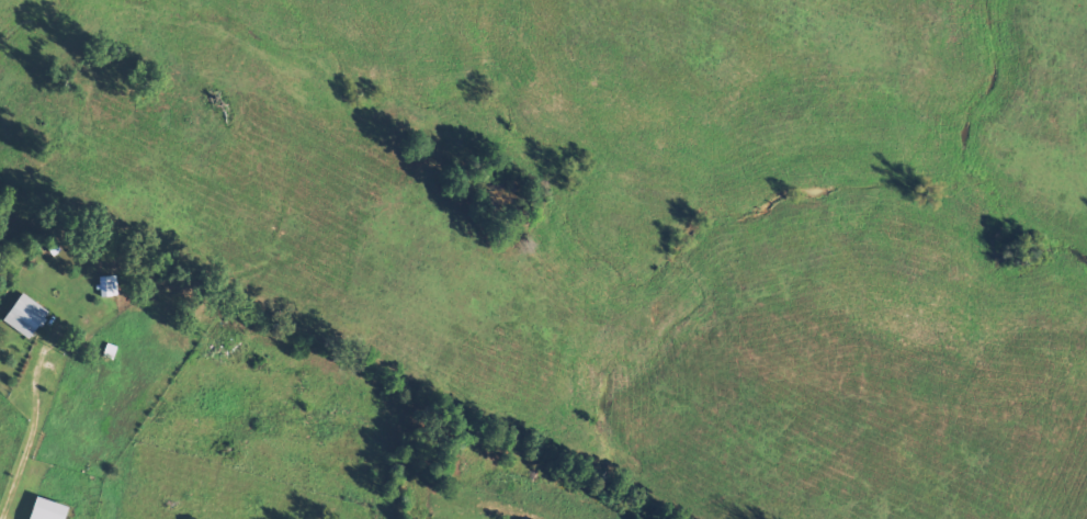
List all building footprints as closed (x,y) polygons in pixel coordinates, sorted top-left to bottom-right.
[(105,297),(122,295),(120,275),(103,277),(105,297)] [(6,322),(34,338),(50,308),(23,293),(6,322)] [(71,506),(38,496),(32,518),(67,518),(71,506)]
